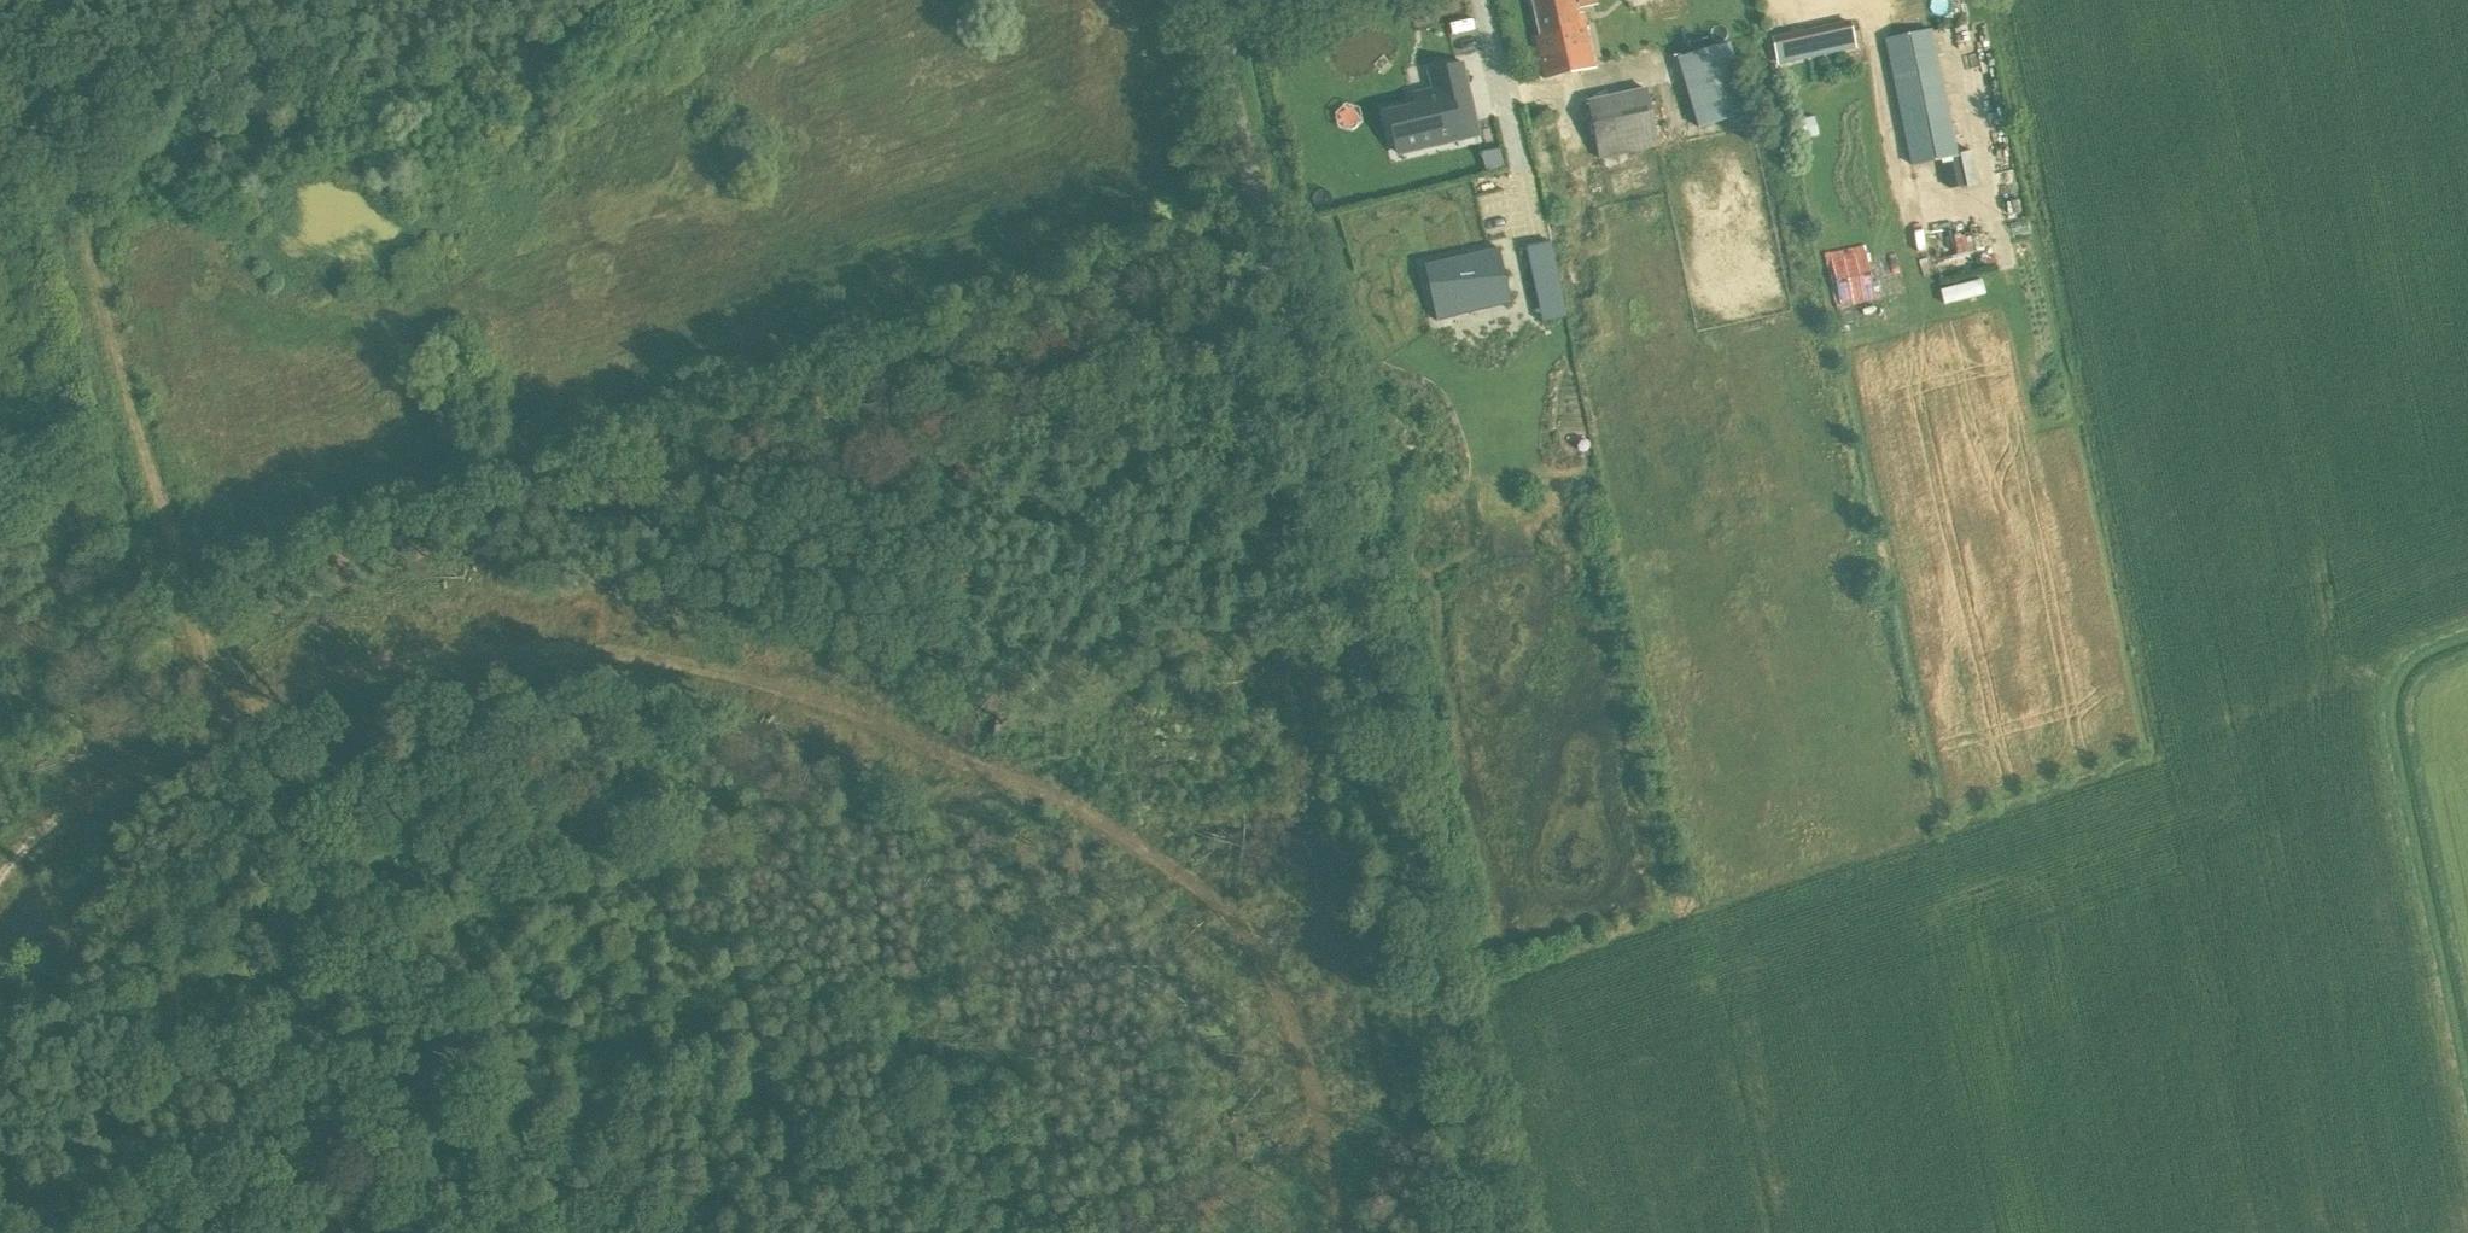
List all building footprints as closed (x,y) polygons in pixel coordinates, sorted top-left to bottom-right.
[(1573,0),(1533,0),(1541,37),(1536,39),(1545,77),(1594,66),(1585,27),(1580,28),(1573,0)] [(1811,55),(1854,46),(1848,20),(1805,30),(1811,55)] [(1930,29),(1884,39),(1911,162),(1911,165),(1958,155),(1958,153),(1930,29)] [(1729,41),(1678,57),(1699,127),(1750,112),(1729,41)] [(1391,162),(1476,143),(1457,65),(1423,73),(1428,95),(1406,101),(1409,111),(1382,117),(1391,162)] [(1599,160),(1660,147),(1646,86),(1587,100),(1599,160)] [(1516,186),(1494,188),(1497,227),(1519,225),(1516,186)] [(1526,248),(1538,300),(1561,295),(1550,243),(1526,248)] [(1499,247),(1424,265),(1437,318),(1455,314),(1453,305),(1504,302),(1504,304),(1512,303),(1499,247)]
